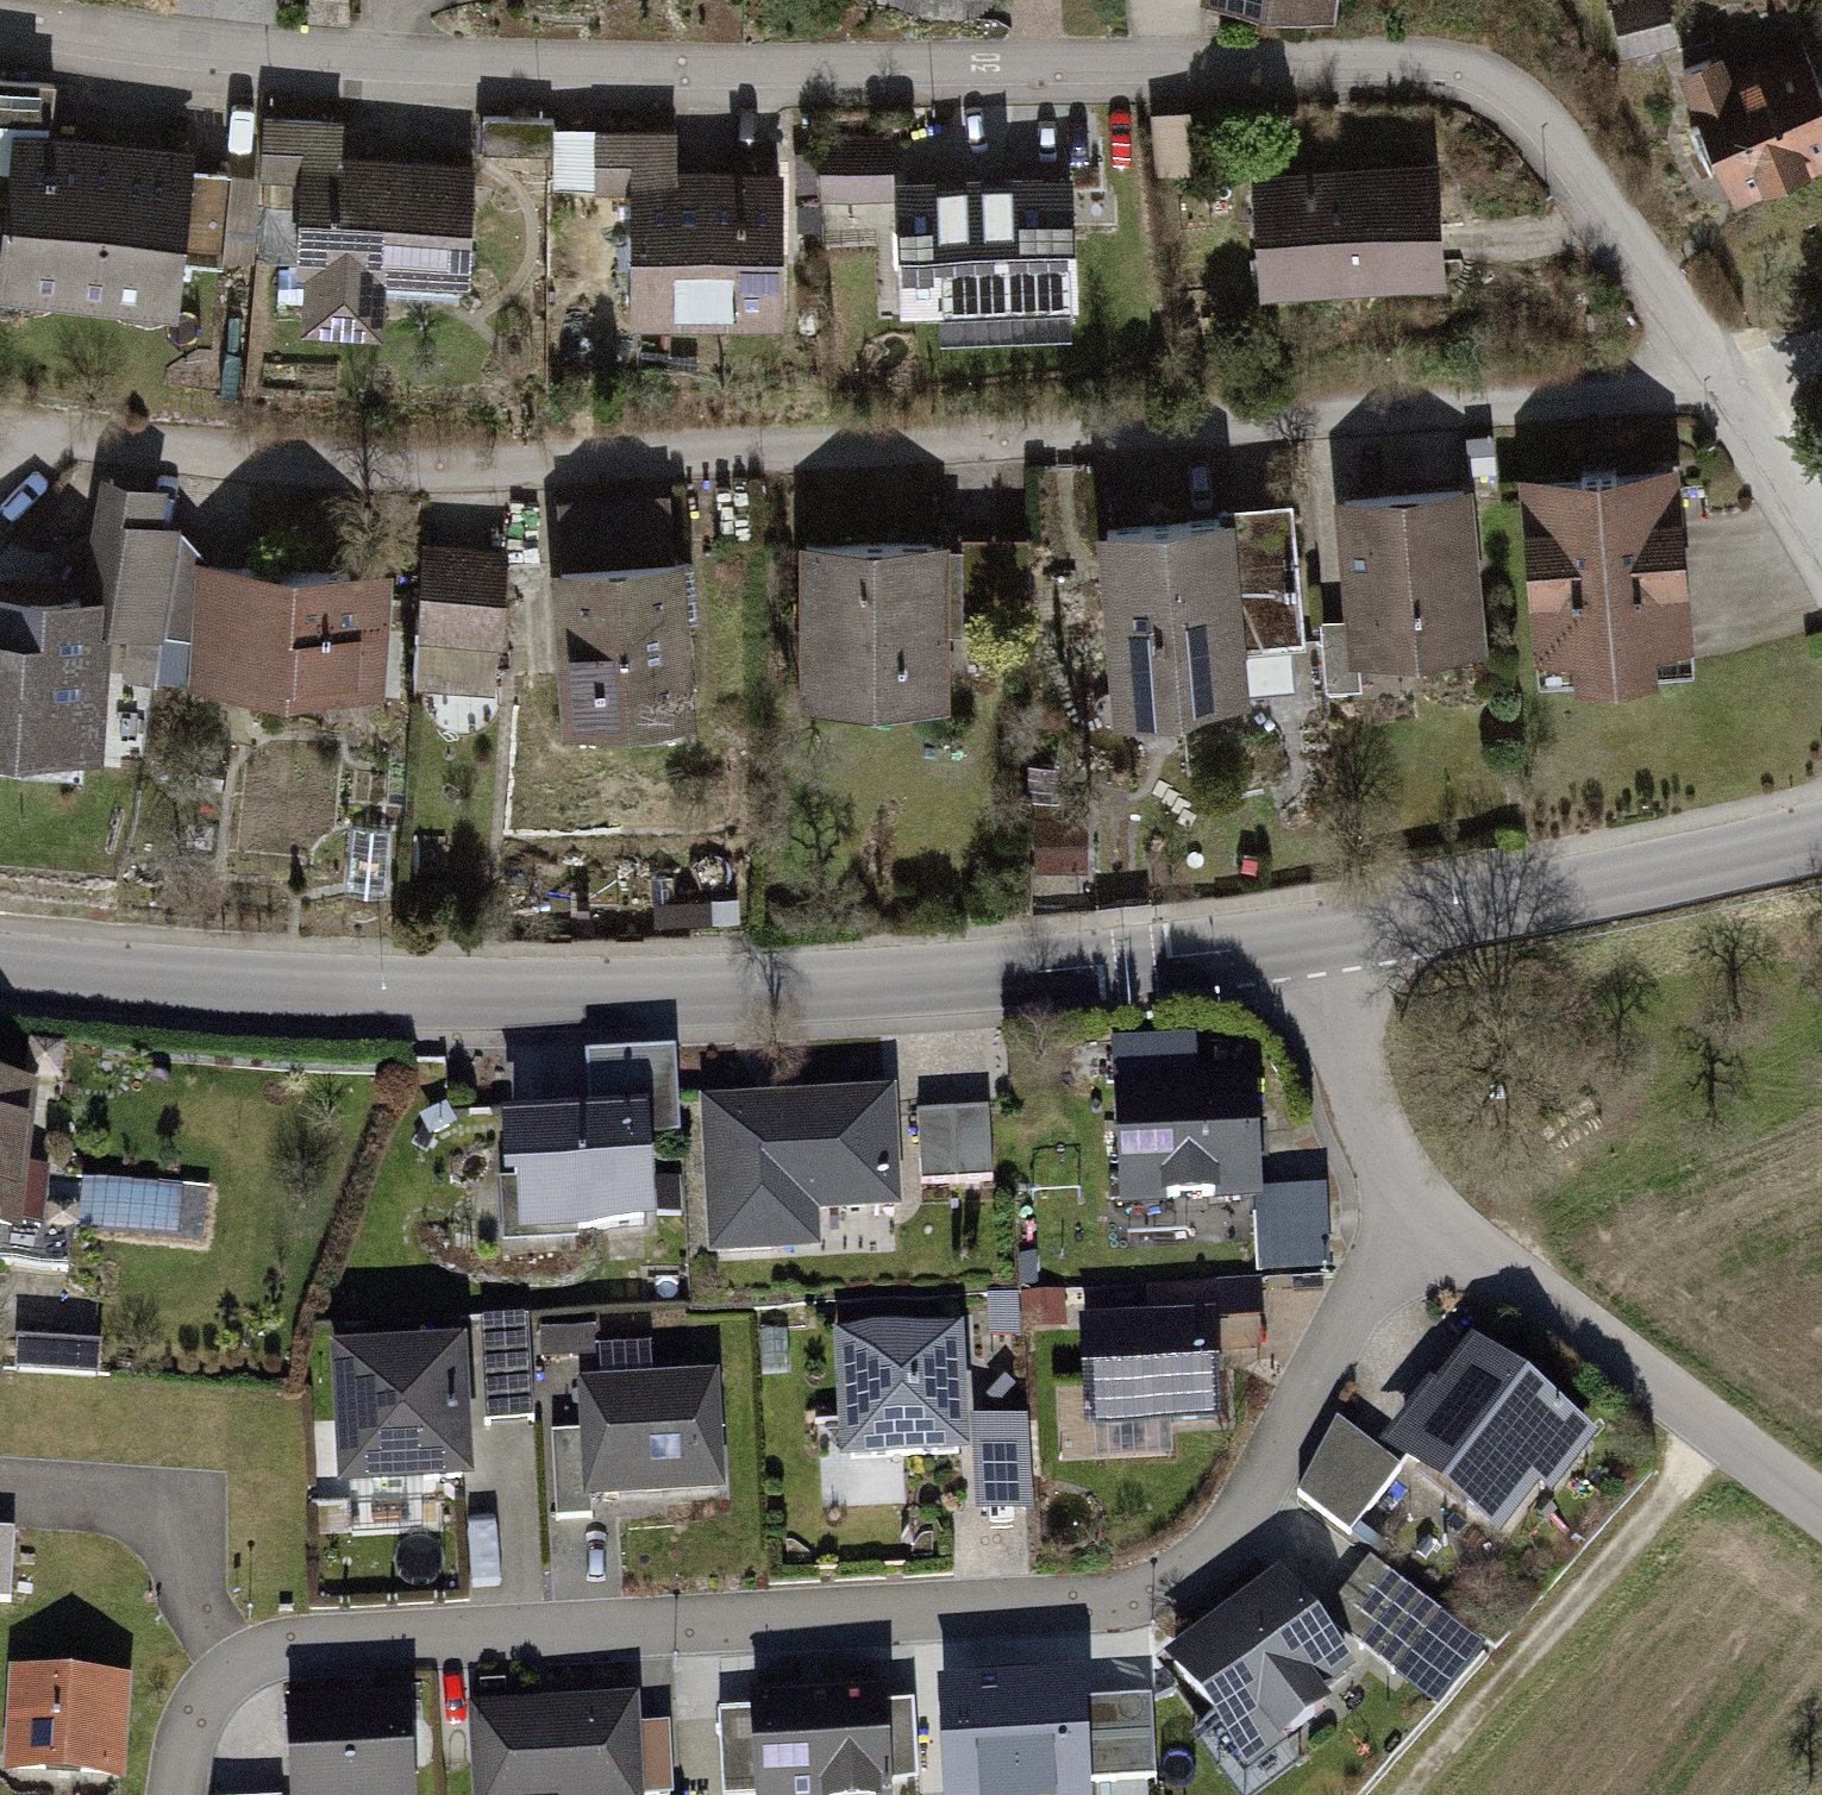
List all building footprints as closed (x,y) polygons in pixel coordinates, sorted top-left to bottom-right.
[(1219,2),(1344,16),(1346,0),(1220,0),(1219,2)] [(1620,7),(1633,46),(1677,32),(1667,0),(1642,0),(1620,7)] [(1692,73),(1740,186),(1821,151),(1821,99),(1793,30),(1692,73)] [(546,109),(486,111),(488,161),(548,158),(546,109)] [(341,122),(264,120),(263,183),(297,184),(297,165),(340,166),(341,122)] [(591,129),(562,130),(564,187),(593,185),(591,129)] [(675,143),(601,144),(602,188),(675,187),(675,143)] [(892,151),(830,152),(831,204),(893,203),(892,151)] [(1426,152),(1252,167),(1263,299),(1438,283),(1426,152)] [(183,168),(19,154),(6,295),(170,310),(183,168)] [(297,165),(297,184),(295,332),(387,333),(388,285),(468,286),(470,168),(340,166),(297,165)] [(1065,178),(912,186),(918,307),(1070,299),(1065,178)] [(773,197),(643,198),(645,319),(775,318),(773,197)] [(1681,480),(1535,489),(1547,672),(1693,662),(1681,480)] [(161,492),(104,482),(84,598),(141,607),(156,532),(161,492)] [(1463,485),(1337,503),(1359,657),(1486,639),(1463,485)] [(670,506),(565,518),(570,561),(675,549),(670,506)] [(1239,519),(1106,531),(1121,705),(1254,694),(1239,519)] [(1295,520),(1250,524),(1259,639),(1305,636),(1295,520)] [(187,538),(156,532),(139,625),(190,634),(205,577),(203,562),(187,538)] [(948,544),(827,545),(829,707),(950,706),(948,544)] [(1026,547),(966,547),(966,620),(1027,619),(1026,547)] [(504,556),(430,549),(421,640),(495,647),(504,556)] [(687,556),(553,570),(569,718),(703,703),(687,556)] [(384,580),(205,577),(203,694),(382,697),(384,580)] [(0,603),(0,758),(84,761),(90,606),(0,603)] [(682,1095),(679,1049),(591,1053),(593,1099),(682,1095)] [(1253,1090),(1118,1097),(1125,1211),(1259,1204),(1259,1191),(1253,1090)] [(0,1094),(0,1252),(37,1255),(51,1098),(0,1094)] [(885,1100),(703,1110),(712,1261),(894,1250),(885,1100)] [(991,1119),(925,1125),(931,1194),(997,1189),(991,1119)] [(647,1128),(508,1137),(515,1249),(655,1241),(647,1128)] [(83,1181),(81,1230),(210,1234),(211,1185),(83,1181)] [(1328,1188),(1259,1191),(1262,1275),(1331,1272),(1328,1188)] [(1259,1287),(1153,1298),(1158,1338),(1263,1327),(1259,1287)] [(527,1328),(479,1332),(486,1420),(534,1416),(527,1328)] [(1158,1338),(1089,1345),(1096,1435),(1218,1426),(1211,1335),(1158,1338)] [(654,1376),(654,1338),(596,1338),(596,1376),(654,1376)] [(960,1348),(841,1358),(851,1477),(971,1466),(960,1348)] [(1463,1352),(1385,1456),(1509,1549),(1588,1445),(1463,1352)] [(460,1355),(334,1361),(341,1499),(467,1493),(460,1355)] [(707,1378),(585,1386),(593,1506),(716,1498),(707,1378)] [(1026,1423),(973,1430),(984,1518),(1037,1511),(1026,1423)] [(1337,1439),(1302,1498),(1350,1534),(1395,1472),(1337,1439)] [(19,1601),(20,1527),(0,1526),(0,1600),(19,1601)] [(1374,1565),(1326,1626),(1396,1681),(1444,1621),(1374,1565)] [(1287,1586),(1181,1665),(1252,1758),(1357,1679),(1287,1586)] [(945,1794),(1087,1794),(1087,1782),(1083,1702),(1082,1677),(940,1683),(945,1794)] [(121,1686),(17,1686),(17,1791),(121,1791),(121,1686)] [(476,1708),(484,1794),(638,1794),(632,1725),(629,1695),(476,1708)] [(880,1696),(748,1697),(751,1722),(757,1794),(888,1794),(883,1714),(880,1696)] [(1083,1702),(1087,1782),(1154,1778),(1150,1699),(1083,1702)] [(289,1718),(295,1794),(415,1794),(408,1709),(289,1718)] [(907,1710),(883,1714),(896,1788),(920,1784),(907,1710)] [(719,1725),(725,1794),(757,1794),(751,1722),(719,1725)] [(632,1725),(638,1794),(679,1794),(676,1726),(632,1725)]
